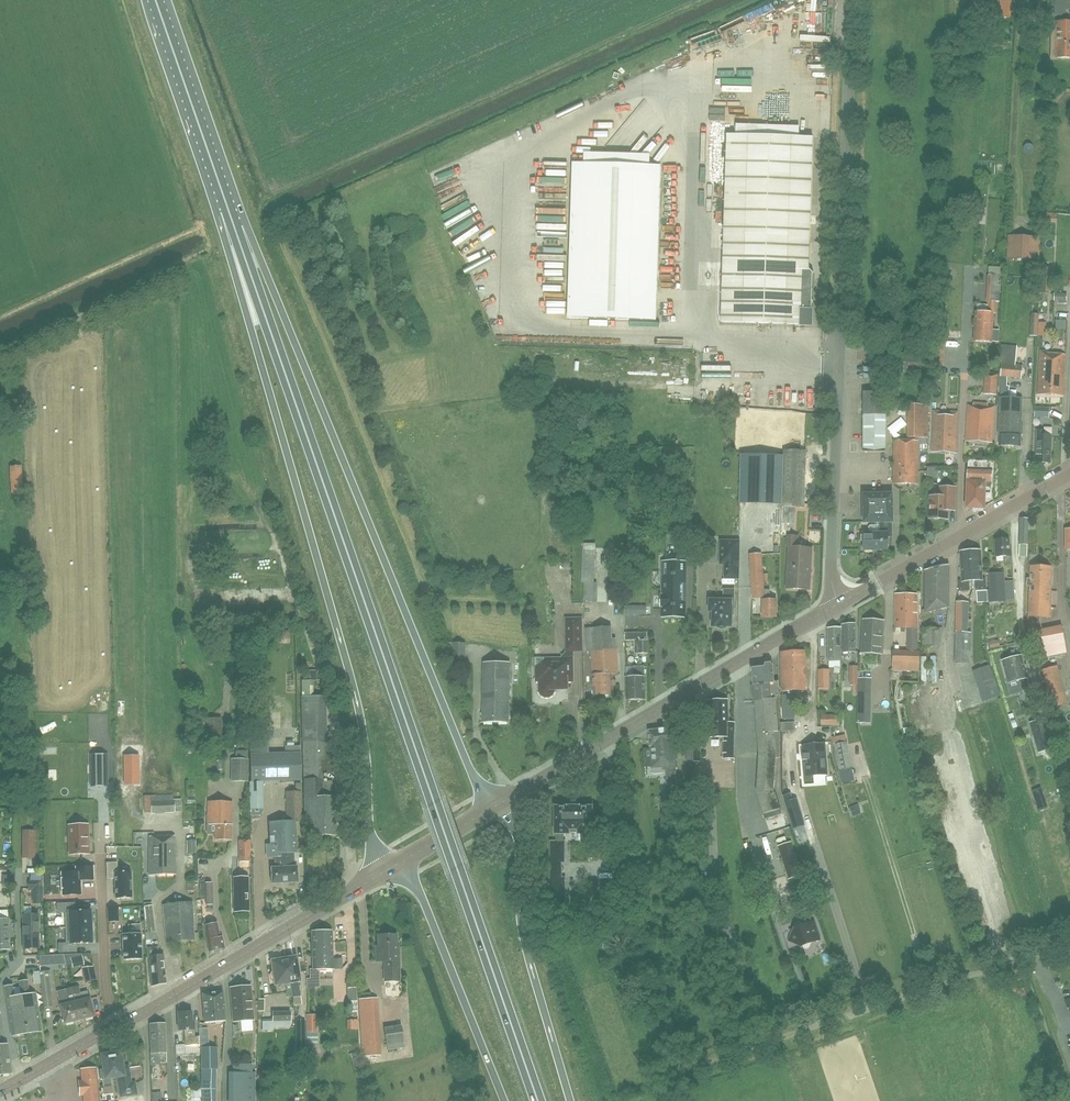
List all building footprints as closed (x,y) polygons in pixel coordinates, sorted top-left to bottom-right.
[(990,17),(1010,18),(1010,0),(990,0),(990,17)] [(1054,15),(1065,16),(1065,9),(1069,9),(1069,0),(1055,0),(1054,15)] [(1056,22),(1056,39),(1055,39),(1054,46),(1056,46),(1055,57),(1069,57),(1069,22),(1056,22)] [(568,109),(540,122),(544,129),(572,116),(568,109)] [(721,322),(808,325),(808,321),(812,318),(813,318),(814,273),(813,273),(810,269),(808,269),(813,138),(727,135),(721,322)] [(567,317),(656,320),(661,166),(572,163),(567,317)] [(671,230),(685,215),(680,211),(666,226),(671,230)] [(681,255),(676,246),(686,241),(681,232),(664,240),(673,258),(681,255)] [(1040,236),(1008,235),(1006,258),(1039,260),(1040,236)] [(670,286),(686,278),(677,259),(671,261),(675,269),(665,274),(670,286)] [(475,267),(478,278),(491,274),(488,264),(475,267)] [(986,302),(988,302),(987,313),(975,312),(974,320),(972,320),(972,326),(974,326),(973,341),(991,342),(991,341),(998,342),(998,330),(992,330),(993,313),(995,313),(995,302),(999,302),(1001,285),(998,284),(999,275),(998,275),(998,271),(993,270),(993,275),(988,274),(986,302)] [(1058,304),(1067,304),(1067,301),(1067,293),(1054,293),(1054,301),(1058,301),(1058,304)] [(1037,336),(1038,323),(1039,314),(1031,313),(1029,336),(1037,336)] [(916,323),(915,332),(929,332),(929,323),(916,323)] [(1046,337),(1046,323),(1038,323),(1037,336),(1046,337)] [(1050,395),(1053,354),(1047,353),(1047,351),(1040,351),(1038,394),(1050,395)] [(1015,365),(1016,354),(1001,353),(999,374),(998,376),(1008,377),(1022,378),(1022,366),(1015,365)] [(1053,354),(1050,395),(1063,395),(1065,354),(1058,354),(1053,354)] [(985,374),(984,392),(995,393),(996,375),(985,374)] [(998,445),(1009,446),(1020,446),(1020,435),(1022,435),(1022,425),(1021,425),(1022,398),(1011,397),(1008,397),(1008,387),(1000,387),(1000,397),(999,397),(998,435),(999,435),(998,445)] [(697,389),(675,389),(675,398),(696,399),(697,389)] [(886,392),(863,392),(863,452),(885,452),(886,392)] [(973,403),(973,405),(968,405),(966,439),(992,441),(994,407),(987,406),(987,404),(973,403)] [(919,438),(928,438),(929,405),(907,404),(907,437),(909,437),(909,441),(894,441),(893,484),(917,484),(918,441),(919,441),(919,438)] [(1034,416),(1049,416),(1050,408),(1035,407),(1034,416)] [(943,452),(945,418),(943,418),(943,411),(933,412),(931,451),(943,452)] [(950,418),(945,418),(943,452),(956,452),(957,411),(951,411),(950,418)] [(1037,430),(1036,462),(1050,463),(1052,436),(1044,435),(1044,431),(1037,430)] [(804,507),(805,450),(783,450),(782,507),(784,507),(784,523),(794,523),(794,507),(804,507)] [(778,502),(779,458),(744,457),(743,501),(778,502)] [(991,461),(968,461),(966,508),(984,508),(984,487),(990,488),(990,487),(991,487),(991,483),(992,483),(992,480),(990,480),(991,461)] [(947,510),(954,510),(955,488),(940,488),(940,497),(930,497),(930,519),(947,519),(947,510)] [(875,523),(892,522),(891,494),(867,495),(867,523),(875,523)] [(1020,518),(1019,556),(1027,556),(1028,519),(1020,518)] [(863,551),(876,550),(889,550),(888,536),(892,536),(892,522),(875,523),(875,525),(870,525),(869,527),(869,533),(863,533),(863,551)] [(813,548),(798,547),(799,536),(788,536),(788,547),(789,547),(787,588),(810,590),(813,548)] [(994,539),(995,557),(1004,556),(1004,565),(1012,564),(1011,556),(1011,548),(1010,548),(1009,538),(1002,539),(1002,538),(997,538),(997,539),(994,539)] [(739,580),(739,543),(740,540),(719,540),(719,565),(724,565),(723,580),(739,580)] [(584,582),(583,601),(597,601),(597,582),(594,582),(596,543),(582,543),(581,582),(584,582)] [(971,549),(971,551),(970,551),(972,580),(975,580),(976,589),(985,589),(985,579),(982,579),(980,550),(977,550),(977,549),(971,549)] [(972,580),(970,551),(969,551),(968,550),(963,550),(963,551),(960,551),(962,581),(959,581),(960,591),(969,590),(968,581),(972,580)] [(750,554),(752,587),(752,597),(763,597),(764,617),(777,617),(776,599),(770,600),(770,589),(764,589),(762,554),(750,554)] [(684,601),(685,584),(685,563),(663,563),(663,564),(663,575),(663,595),(661,595),(661,606),(662,606),(662,617),(668,617),(679,617),(684,617),(684,601)] [(925,570),(925,612),(949,606),(949,564),(925,570)] [(1039,616),(1050,616),(1051,591),(1052,566),(1041,566),(1030,566),(1030,578),(1028,578),(1027,585),(1029,585),(1029,616),(1039,616)] [(1002,573),(989,574),(990,590),(988,590),(989,601),(1003,600),(1002,589),(1014,589),(1013,580),(1002,580),(1002,573)] [(732,611),(734,611),(735,590),(724,589),(724,600),(710,600),(710,611),(713,611),(712,626),(716,626),(718,628),(721,629),(723,629),(725,628),(727,627),(731,627),(732,611)] [(987,590),(976,591),(977,603),(988,602),(987,590)] [(907,638),(906,650),(893,650),(892,660),(892,670),(919,671),(919,666),(920,644),(918,644),(918,638),(917,638),(917,594),(895,593),(895,627),(908,627),(908,638),(907,638)] [(971,662),(971,632),(967,632),(968,601),(956,601),(956,631),(955,662),(971,662)] [(582,652),(582,638),(581,618),(566,619),(566,638),(567,652),(573,652),(582,652)] [(862,652),(882,653),(883,620),(864,619),(862,652)] [(855,623),(842,624),(842,652),(855,651),(855,623)] [(616,639),(612,639),(611,627),(601,628),(604,695),(614,694),(614,685),(616,685),(616,680),(613,680),(613,674),(618,674),(617,649),(616,639)] [(594,695),(604,695),(601,628),(586,628),(587,651),(592,651),(594,695)] [(840,628),(827,628),(828,660),(841,660),(840,628)] [(923,628),(922,646),(939,647),(940,628),(923,628)] [(625,632),(625,640),(638,640),(638,653),(648,653),(647,640),(647,632),(625,632)] [(452,659),(465,660),(466,643),(452,643),(452,659)] [(806,651),(793,651),(780,652),(781,691),(793,690),(806,690),(806,651)] [(1024,666),(1021,655),(1002,661),(1008,683),(1019,680),(1022,691),(1030,688),(1027,678),(1026,673),(1028,672),(1026,665),(1024,666)] [(573,681),(573,658),(536,659),(536,681),(539,681),(539,691),(542,695),(545,697),(549,697),(553,695),(555,691),(555,689),(568,689),(568,681),(573,681)] [(482,722),(496,722),(509,722),(510,662),(497,662),(483,662),(482,722)] [(765,666),(752,668),(759,751),(757,792),(765,818),(781,813),(774,792),(773,793),(775,758),(779,757),(779,730),(778,730),(775,698),(777,698),(776,695),(779,695),(779,681),(774,682),(773,665),(772,666),(771,663),(766,664),(765,666)] [(627,699),(645,699),(644,667),(634,667),(635,677),(626,677),(627,699)] [(829,669),(818,669),(818,687),(829,687),(829,669)] [(305,680),(302,680),(302,682),(303,743),(305,819),(311,819),(311,835),(336,835),(335,789),(322,789),(322,771),(335,771),(334,742),(326,742),(325,696),(313,696),(313,681),(316,681),(316,672),(305,673),(305,680)] [(870,678),(858,678),(857,722),(869,722),(870,678)] [(728,699),(707,700),(708,737),(723,736),(724,758),(734,757),(735,725),(728,726),(728,699)] [(197,742),(222,741),(221,717),(196,718),(197,742)] [(1030,722),(1038,753),(1054,748),(1045,718),(1030,722)] [(675,728),(649,731),(650,746),(651,746),(652,768),(663,767),(663,770),(667,769),(667,790),(677,789),(675,728)] [(300,752),(268,753),(268,731),(249,732),(250,753),(250,781),(250,788),(262,787),(262,781),(301,780),(300,752)] [(833,737),(839,770),(852,768),(847,741),(846,742),(845,735),(833,737)] [(802,755),(802,760),(805,760),(807,776),(813,776),(826,775),(823,744),(804,746),(805,754),(802,755)] [(89,754),(90,782),(90,787),(107,786),(107,781),(107,754),(89,754)] [(139,784),(139,759),(139,755),(123,754),(123,784),(138,784),(139,784)] [(232,759),(232,781),(247,781),(248,759),(232,759)] [(844,782),(858,780),(857,769),(843,771),(844,782)] [(287,814),(287,821),(294,821),(301,821),(301,799),(300,791),(285,792),(285,800),(286,814),(287,814)] [(791,792),(782,795),(792,829),(805,825),(797,797),(792,798),(791,792)] [(151,814),(174,812),(182,812),(181,799),(173,799),(173,794),(144,795),(145,814),(151,814)] [(207,801),(207,824),(215,825),(214,840),(231,840),(231,825),(232,825),(232,801),(207,801)] [(593,805),(554,805),(554,835),(556,835),(556,840),(549,840),(549,904),(566,904),(566,880),(562,880),(562,865),(565,865),(565,841),(563,841),(563,835),(593,835),(593,805)] [(855,807),(858,817),(865,814),(863,805),(855,807)] [(296,851),(294,821),(287,821),(269,822),(270,844),(266,844),(267,856),(271,856),(274,856),(274,859),(292,858),(291,853),(294,853),(294,852),(296,851)] [(22,858),(36,858),(35,830),(22,829),(22,858)] [(70,831),(71,854),(87,853),(86,830),(70,831)] [(163,873),(176,873),(175,835),(161,836),(163,873)] [(149,874),(163,873),(161,836),(149,836),(149,874)] [(622,839),(623,847),(631,846),(630,838),(622,839)] [(196,853),(195,840),(186,840),(186,853),(196,853)] [(250,861),(250,840),(238,840),(238,861),(250,861)] [(791,842),(778,846),(789,879),(802,875),(791,842)] [(625,848),(626,856),(634,855),(634,847),(625,848)] [(275,868),(271,868),(272,882),(281,882),(282,882),(290,882),(290,881),(298,880),(297,867),(294,867),(294,853),(291,853),(292,858),(274,859),(275,868)] [(117,862),(106,863),(107,879),(114,879),(115,898),(131,898),(130,871),(117,872),(117,862)] [(75,873),(61,873),(62,895),(80,895),(80,880),(93,880),(92,865),(75,866),(75,873)] [(249,911),(248,877),(233,878),(234,911),(249,911)] [(28,880),(28,889),(32,889),(33,902),(40,902),(43,902),(43,892),(40,892),(40,884),(40,880),(28,880)] [(205,906),(213,905),(212,882),(204,882),(204,883),(199,883),(200,896),(205,896),(205,906)] [(167,941),(195,938),(192,902),(163,904),(167,941)] [(65,912),(66,928),(91,927),(91,921),(93,921),(92,912),(90,912),(90,910),(75,911),(74,903),(57,904),(57,912),(65,912)] [(145,906),(146,919),(154,918),(152,905),(151,905),(145,906)] [(23,915),(24,949),(39,948),(38,915),(31,915),(31,907),(23,907),(23,915)] [(118,907),(107,907),(107,908),(108,908),(108,921),(108,922),(118,921),(117,908),(118,908),(118,907)] [(10,949),(9,924),(8,919),(8,910),(0,910),(0,949),(10,949)] [(801,945),(820,939),(814,921),(795,928),(794,930),(790,931),(791,935),(789,940),(801,945)] [(220,936),(218,923),(204,925),(209,952),(225,949),(222,936),(220,936)] [(91,932),(91,927),(66,928),(66,943),(58,944),(59,952),(76,951),(76,944),(91,943),(91,941),(94,941),(93,932),(91,932)] [(332,931),(311,932),(312,940),(315,940),(315,943),(323,942),(323,956),(326,956),(327,969),(333,969),(332,931)] [(123,934),(124,959),(141,959),(140,934),(123,934)] [(395,934),(378,935),(378,950),(376,951),(376,961),(386,961),(386,969),(384,969),(384,981),(399,981),(398,950),(396,950),(395,934)] [(315,940),(312,940),(313,969),(309,969),(309,978),(317,978),(317,969),(327,969),(326,956),(323,956),(323,942),(315,943),(315,940)] [(578,940),(569,943),(573,958),(583,956),(578,940)] [(148,947),(145,947),(146,957),(149,957),(151,986),(166,982),(164,955),(159,955),(158,946),(148,947)] [(288,957),(286,957),(290,982),(293,997),(301,996),(298,981),(300,981),(300,980),(301,975),(299,972),(296,956),(294,957),(294,955),(288,956),(288,957)] [(290,982),(286,957),(271,960),(273,971),(272,971),(271,972),(271,973),(272,977),(272,978),(273,979),(274,979),(277,993),(286,992),(285,983),(290,982)] [(333,958),(334,969),(343,969),(342,958),(333,958)] [(81,967),(85,982),(96,980),(93,966),(81,967)] [(50,970),(39,971),(43,1007),(52,1006),(50,988),(52,988),(50,970)] [(20,996),(27,1033),(42,1031),(36,993),(30,994),(28,980),(20,982),(22,995),(20,996)] [(27,1033),(20,996),(15,996),(13,985),(5,986),(12,1035),(27,1033)] [(79,986),(72,987),(80,1019),(94,1016),(90,998),(89,998),(87,991),(81,993),(79,986)] [(250,986),(240,986),(229,987),(232,1021),(253,1020),(250,986)] [(80,1019),(72,987),(57,991),(65,1023),(80,1019)] [(357,1000),(356,1000),(355,988),(348,988),(348,1001),(348,1002),(357,1002),(357,1000)] [(204,1022),(214,1022),(225,1021),(222,991),(201,993),(204,1022)] [(360,998),(360,1010),(374,1009),(374,997),(360,998)] [(117,1011),(117,1010),(124,1008),(122,1000),(112,1003),(114,1011),(117,1011)] [(272,1019),(272,1028),(273,1028),(290,1027),(290,1021),(290,1011),(272,1011),(272,1019)] [(191,1012),(178,1012),(179,1030),(185,1030),(185,1045),(199,1045),(199,1036),(195,1036),(194,1021),(192,1021),(191,1012)] [(317,1014),(306,1014),(306,1032),(317,1032),(317,1014)] [(299,1051),(306,1051),(306,1038),(305,1038),(305,1021),(295,1021),(295,1039),(299,1039),(299,1051)] [(163,1055),(163,1053),(166,1052),(165,1024),(149,1024),(151,1052),(150,1052),(150,1065),(160,1064),(160,1055),(163,1055)] [(387,1050),(405,1048),(401,1025),(383,1028),(387,1050)] [(11,1073),(8,1044),(1,1045),(0,1036),(0,1074),(11,1073)] [(190,1052),(196,1052),(197,1046),(181,1045),(181,1057),(190,1058),(190,1052)] [(201,1097),(201,1100),(216,1100),(216,1088),(216,1068),(218,1068),(217,1048),(201,1048),(201,1068),(201,1089),(201,1097)] [(113,1053),(111,1053),(115,1077),(118,1076),(121,1096),(137,1093),(135,1082),(131,1083),(128,1066),(123,1067),(120,1051),(119,1052),(117,1051),(114,1051),(113,1053)] [(115,1077),(111,1053),(109,1053),(108,1052),(104,1053),(103,1054),(102,1054),(105,1078),(102,1078),(105,1095),(114,1093),(112,1086),(111,1077),(115,1077)] [(255,1072),(228,1072),(228,1100),(255,1100),(255,1072)] [(192,1097),(200,1097),(200,1084),(191,1085),(192,1097)] [(161,1092),(153,1092),(152,1092),(152,1093),(152,1100),(161,1100),(161,1092)]
